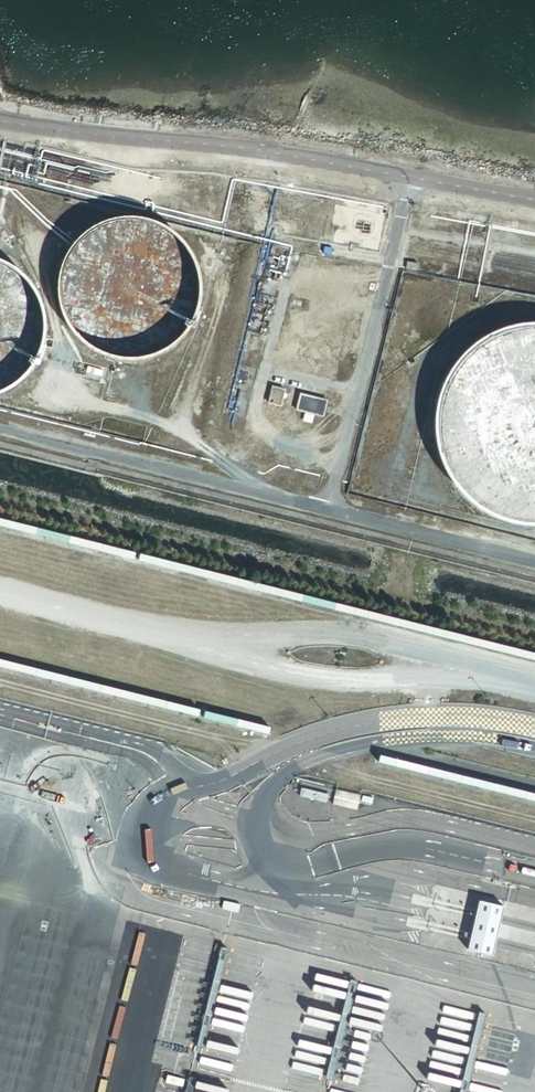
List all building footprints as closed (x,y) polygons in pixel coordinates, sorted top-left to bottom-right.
[(58,281),(58,290),(58,291),(58,297),(59,305),(61,313),(63,318),(67,327),(71,332),(76,339),(83,345),(88,349),(93,353),(99,356),(105,359),(111,360),(117,362),(124,362),(130,363),(137,362),(145,361),(151,360),(157,357),(164,354),(170,350),(174,347),(179,343),(183,339),(189,332),(192,327),(195,321),(197,315),(199,309),(201,303),(201,297),(202,288),(201,283),(200,276),(198,267),(196,262),(192,255),(188,248),(185,245),(179,238),(173,233),(165,228),(160,225),(155,224),(148,221),(138,219),(133,219),(123,219),(118,220),(109,222),(102,224),(93,229),(86,234),(82,237),(77,242),(72,248),(69,252),(65,258),(62,268),(60,275),(58,281)] [(2,393),(9,390),(15,386),(20,381),(25,377),(30,371),(33,367),(38,360),(40,354),(42,348),(44,342),(45,333),(45,320),(44,311),(42,305),(39,297),(35,290),(33,286),(27,279),(23,274),(19,272),(13,267),(7,264),(1,260),(0,260),(0,394),(2,393)] [(449,479),(450,481),(456,490),(463,498),(471,505),(479,511),(487,516),(497,521),(505,524),(516,527),(526,528),(534,529),(534,324),(526,324),(518,325),(507,328),(500,330),(491,334),(480,341),(472,346),(463,354),(456,362),(451,369),(445,379),(442,385),(438,395),(436,406),(435,413),(434,423),(434,434),(435,441),(437,453),(440,462),(445,473),(449,479)] [(273,388),(268,404),(281,407),(285,391),(273,388)] [(301,393),(297,412),(325,419),(329,401),(301,393)] [(326,803),(328,795),(301,788),(298,797),(326,803)] [(360,797),(335,791),(332,806),(356,812),(360,797)]
